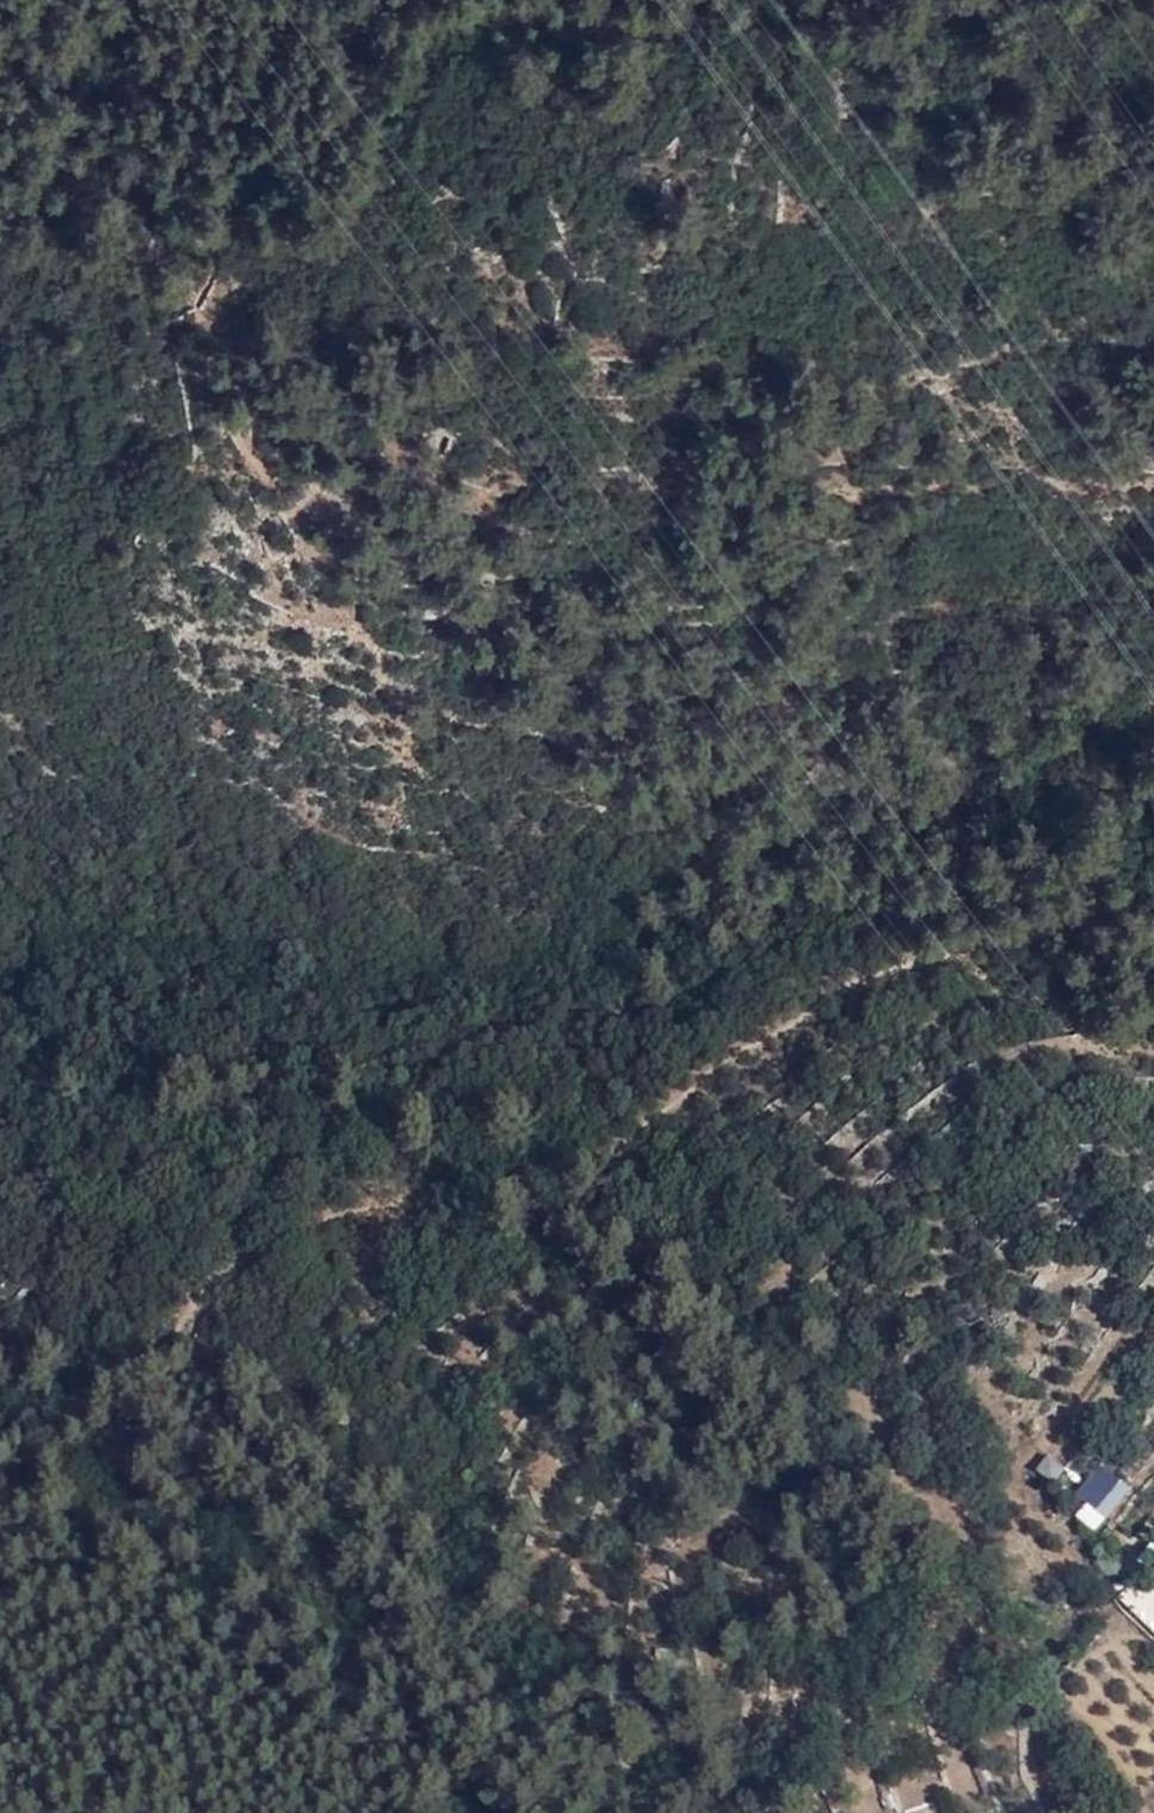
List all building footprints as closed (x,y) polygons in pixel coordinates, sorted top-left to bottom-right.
[(1113,1518),(1129,1486),(1091,1467),(1075,1499),(1113,1518)]
